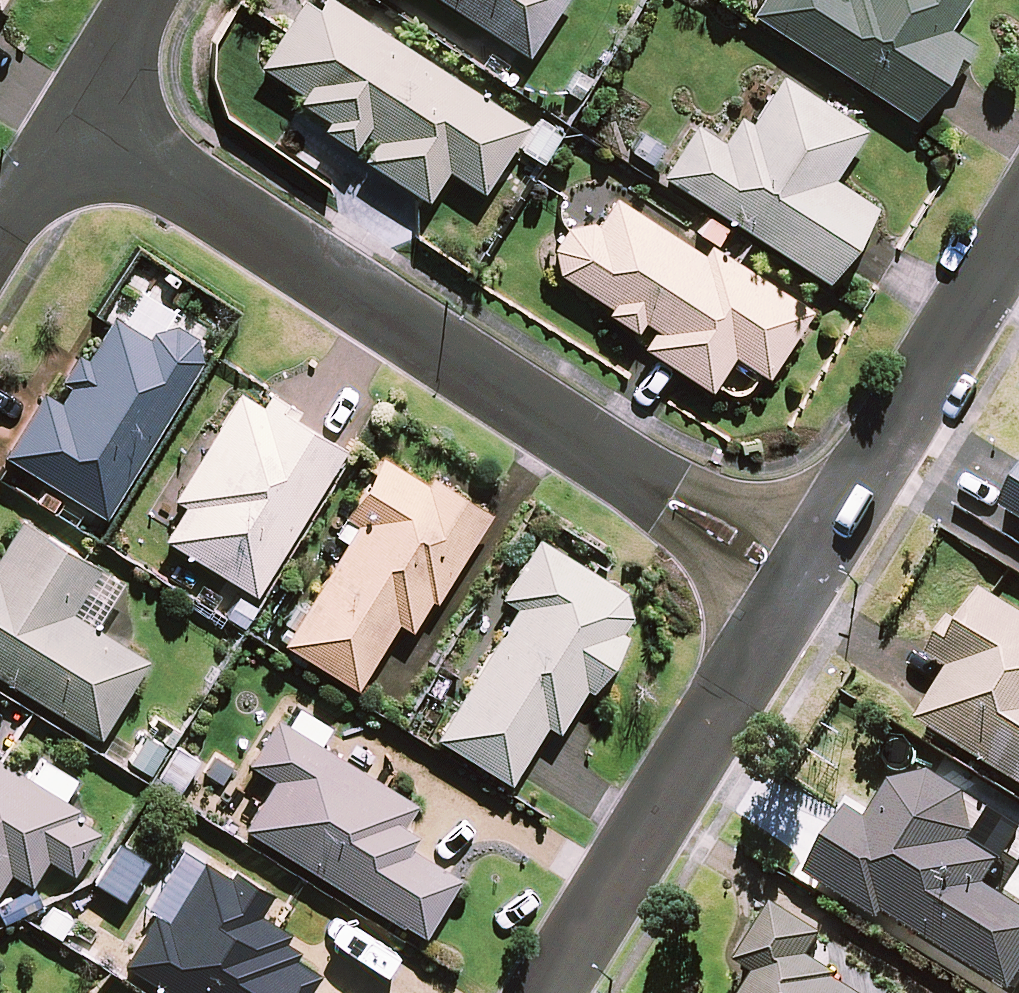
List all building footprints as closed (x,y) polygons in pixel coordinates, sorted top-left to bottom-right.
[(260,66),(301,93),(295,101),(325,120),(321,127),(351,146),(361,130),(377,140),(364,160),(426,200),(446,168),(482,192),(525,125),(331,0),(303,0),(260,66)] [(525,54),(561,0),(443,0),(525,54)] [(753,12),(912,116),(960,42),(943,31),(964,0),(761,0),(753,12)] [(861,128),(780,76),(749,125),(735,116),(720,140),(694,123),(661,174),(826,279),(872,206),(829,178),(861,128)] [(593,231),(580,223),(567,225),(552,251),(554,271),(605,302),(600,311),(633,331),(640,320),(650,326),(639,345),(710,388),(731,353),(766,375),(806,309),(711,251),(707,258),(612,200),(593,231)] [(58,381),(70,389),(61,404),(42,393),(5,454),(104,514),(207,345),(165,320),(154,338),(115,315),(89,358),(77,350),(58,381)] [(254,593),(340,452),(293,424),(301,411),(269,391),(261,404),(239,391),(175,498),(185,504),(164,538),(254,593)] [(395,619),(410,628),(430,594),(436,598),(488,510),(426,473),(424,477),(383,453),(336,532),(346,538),(284,642),(355,685),(395,619)] [(1002,511),(1018,521),(1018,484),(1002,511)] [(0,549),(0,675),(98,735),(144,660),(93,628),(123,581),(20,517),(0,549)] [(545,720),(559,729),(584,688),(589,691),(626,632),(621,629),(638,600),(536,537),(500,595),(517,605),(436,736),(507,780),(545,720)] [(969,587),(926,658),(951,672),(919,725),(1018,785),(1018,617),(969,587)] [(328,726),(287,700),(248,762),(274,778),(244,826),(420,935),(457,876),(396,838),(417,804),(318,743),(328,726)] [(198,758),(174,744),(154,777),(179,792),(198,758)] [(9,868),(30,881),(46,855),(70,870),(98,825),(60,801),(74,778),(43,758),(29,779),(0,760),(0,882),(9,868)] [(921,775),(897,783),(870,826),(850,813),(810,878),(881,922),(885,915),(1012,992),(1018,981),(1018,907),(985,886),(1017,834),(921,775)] [(314,970),(293,957),(303,942),(257,913),(267,896),(205,857),(164,922),(153,915),(124,961),(175,992),(312,992),(303,987),(314,970)] [(756,976),(745,992),(871,992),(816,958),(827,941),(775,909),(739,965),(756,976)]
